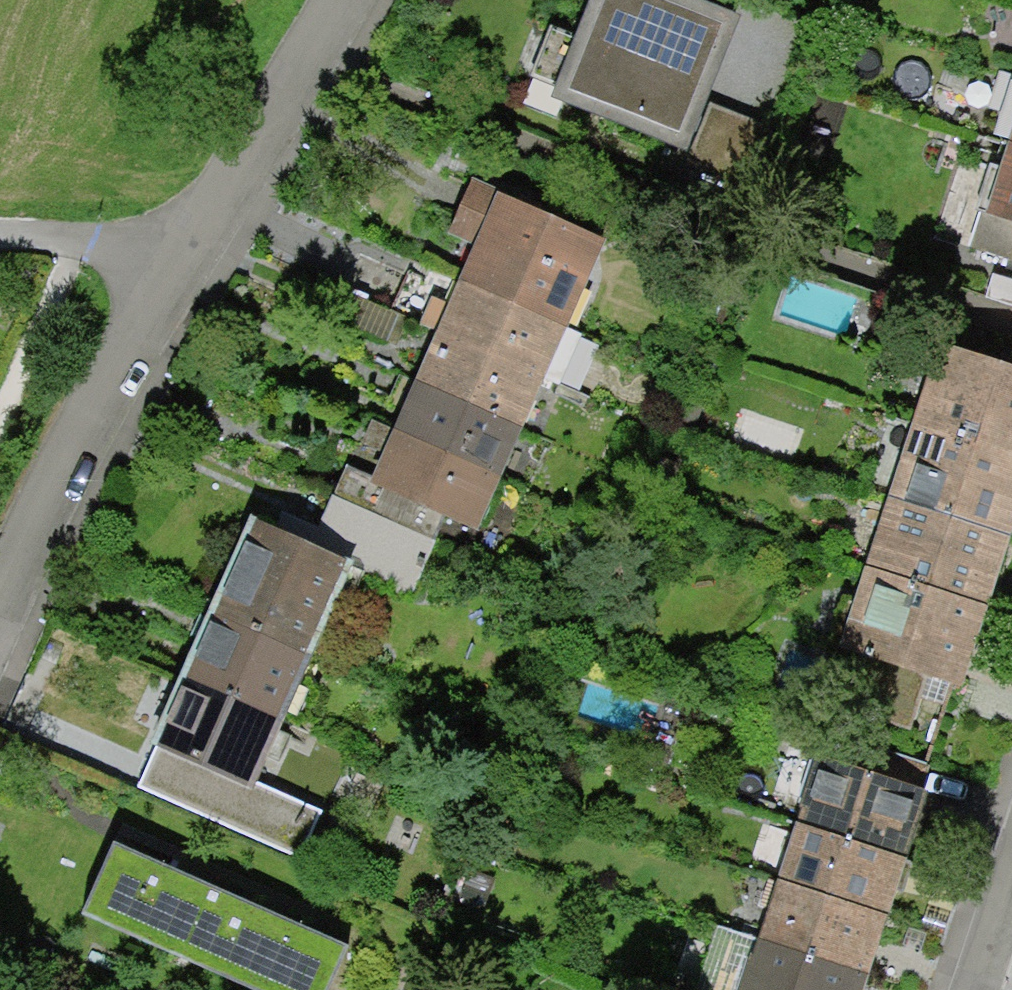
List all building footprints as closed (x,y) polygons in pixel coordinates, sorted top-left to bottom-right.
[(713,30),(725,0),(724,0),(658,0),(638,48),(657,56),(633,116),(624,138),(697,167),(746,44),(713,30)] [(1005,172),(996,168),(970,247),(1011,260),(1011,151),(1005,172)] [(467,284),(548,320),(586,235),(473,185),(457,221),(453,229),(485,243),(467,284)] [(396,299),(391,310),(445,334),(537,375),(559,325),(548,320),(467,284),(429,267),(424,278),(408,271),(396,299)] [(537,375),(445,334),(428,372),(423,384),(515,424),(537,375)] [(1011,455),(1011,373),(954,355),(940,396),(928,392),(918,425),(1011,455)] [(401,433),(493,474),(515,424),(423,384),(406,423),(401,433)] [(894,497),(907,501),(1004,533),(1009,516),(1011,509),(1011,455),(918,425),(894,497)] [(380,482),(349,468),(336,498),(404,529),(417,501),(470,525),(493,474),(401,433),(385,469),(380,482)] [(322,530),(327,532),(322,543),(280,524),(276,532),(254,522),(223,594),(214,614),(306,655),(346,563),(405,591),(414,570),(419,572),(433,541),(404,529),(336,498),(322,530)] [(907,501),(895,535),(883,531),(871,570),(980,606),(986,588),(1004,533),(907,501)] [(980,606),(871,570),(847,642),(866,648),(849,696),(909,717),(917,694),(943,703),(952,678),(956,680),(962,662),(980,606)] [(277,718),(306,655),(214,614),(191,665),(185,678),(277,718)] [(245,781),(249,783),(277,718),(185,678),(168,718),(157,742),(159,743),(151,761),(186,779),(175,803),(252,837),(260,819),(237,809),(242,798),(239,796),(245,781)] [(804,827),(898,857),(904,840),(919,794),(917,793),(926,765),(864,745),(855,773),(813,759),(799,802),(811,806),(804,827)] [(904,891),(913,862),(898,857),(804,827),(802,826),(784,883),(786,884),(880,914),(881,915),(885,904),(891,887),(904,891)] [(113,841),(90,893),(81,913),(255,989),(328,989),(348,945),(113,841)] [(865,958),(880,914),(786,884),(767,941),(861,972),(865,958)] [(861,972),(767,941),(760,962),(748,958),(737,989),(855,989),(861,972)]
